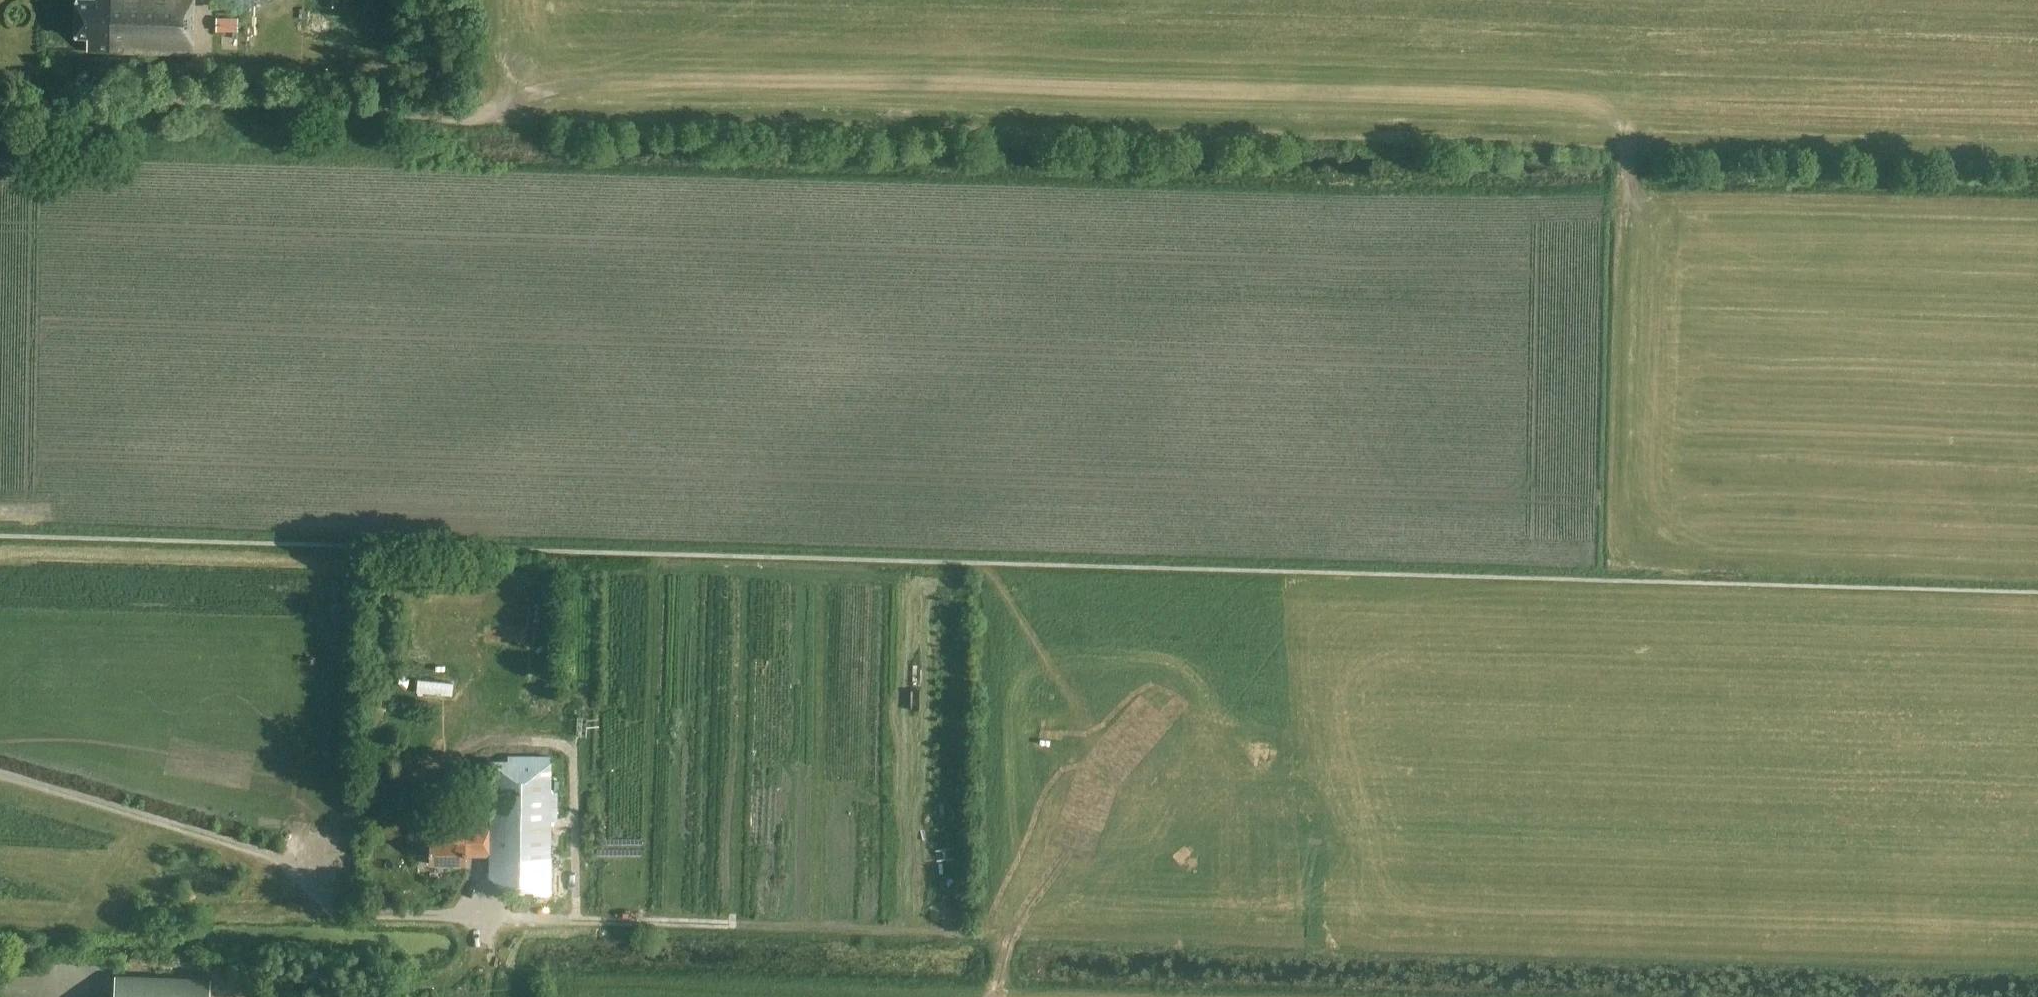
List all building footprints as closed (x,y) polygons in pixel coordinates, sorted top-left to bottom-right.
[(194,0),(76,0),(75,36),(87,36),(87,50),(192,53),(194,0)] [(490,829),(466,829),(458,829),(458,825),(427,825),(417,832),(417,848),(430,848),(429,864),(466,864),(466,855),(490,855),(490,873),(507,889),(507,893),(550,893),(550,757),(508,757),(508,761),(490,761),(490,829)] [(211,979),(115,976),(114,996),(210,996),(211,979)]
